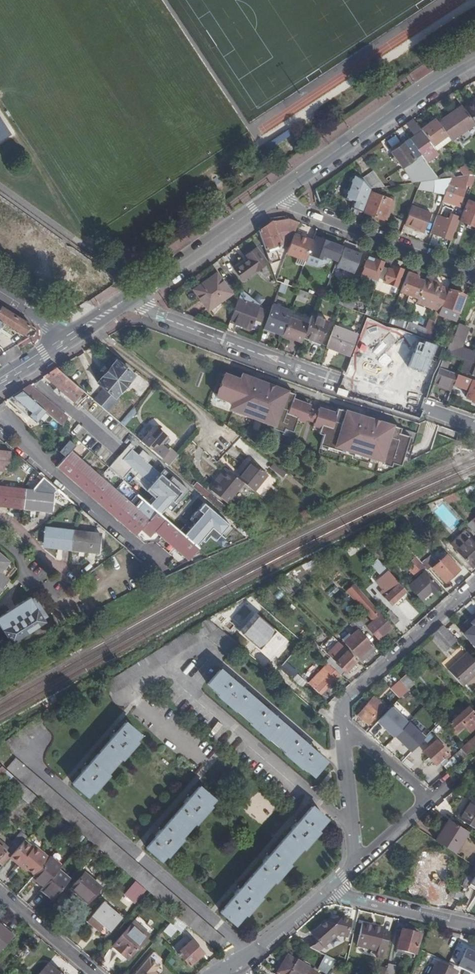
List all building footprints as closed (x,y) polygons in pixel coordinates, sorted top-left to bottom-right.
[(464,109),(474,125),(474,103),(464,109)] [(462,106),(437,123),(446,135),(450,140),(450,141),(466,130),(470,136),(474,132),(474,125),(464,109),(462,106)] [(413,119),(406,124),(412,132),(407,136),(409,139),(420,154),(432,145),(421,130),(413,119)] [(437,123),(435,119),(421,130),(432,145),(446,135),(437,123)] [(267,152),(293,133),(284,120),(260,137),(258,139),(267,152)] [(436,150),(450,140),(446,135),(432,145),(436,150)] [(404,143),(391,152),(402,167),(405,165),(406,167),(405,167),(413,182),(420,182),(434,180),(438,179),(437,177),(420,154),(409,139),(404,143)] [(468,164),(459,170),(463,176),(469,175),(472,175),(474,175),(474,174),(468,164)] [(449,169),(444,172),(448,178),(451,178),(455,177),(453,174),(449,169)] [(382,187),(371,172),(363,178),(371,188),(382,187)] [(354,174),(344,198),(354,202),(351,208),(354,209),(359,210),(362,212),(371,188),(363,178),(354,174)] [(465,185),(469,175),(463,176),(455,177),(451,178),(445,194),(443,200),(459,205),(465,185)] [(471,187),(474,176),(474,175),(472,175),(469,175),(465,185),(471,187)] [(445,194),(451,178),(448,178),(438,179),(434,180),(434,183),(434,188),(433,192),(445,194)] [(390,199),(372,193),(364,212),(382,219),(384,214),(387,206),(390,199)] [(467,200),(459,221),(474,227),(474,203),(467,200)] [(424,232),(431,213),(411,206),(404,224),(424,232)] [(454,231),(460,217),(451,213),(449,219),(437,215),(429,236),(436,239),(438,235),(441,236),(450,239),(453,231),(454,231)] [(258,231),(271,221),(284,219),(284,216),(270,219),(256,228),(258,231)] [(289,245),(294,234),(298,222),(289,218),(284,219),(271,221),(258,231),(270,264),(278,261),(274,246),(283,243),(284,247),(289,245)] [(303,266),(312,241),(294,234),(289,245),(287,253),(298,257),(295,263),(303,266)] [(338,258),(342,247),(316,236),(307,259),(312,261),(314,256),(321,259),(324,250),(329,252),(328,254),(338,258)] [(354,273),(361,254),(344,247),(341,257),(337,267),(354,273)] [(243,280),(267,262),(256,248),(245,256),(247,259),(235,269),(243,280)] [(375,286),(383,262),(368,256),(359,280),(375,286)] [(117,271),(121,277),(130,272),(126,266),(117,271)] [(396,286),(403,269),(394,266),(393,270),(388,268),(383,281),(396,286)] [(409,297),(407,302),(415,305),(417,299),(424,281),(418,278),(419,276),(408,272),(400,291),(409,295),(412,296),(411,298),(409,297)] [(231,293),(217,273),(194,290),(208,310),(231,293)] [(439,311),(448,289),(440,287),(442,284),(425,278),(424,281),(417,299),(426,303),(425,305),(439,311)] [(98,305),(117,291),(112,284),(93,298),(98,305)] [(279,292),(286,294),(287,285),(280,284),(279,292)] [(459,312),(465,295),(449,289),(443,306),(444,306),(459,312)] [(262,321),(266,310),(258,307),(259,304),(241,290),(230,320),(250,328),(254,318),(262,321)] [(307,298),(309,293),(300,290),(298,295),(307,298)] [(342,305),(344,299),(335,295),(332,302),(342,305)] [(289,318),(291,312),(273,304),(270,312),(264,328),(282,335),(289,318)] [(23,334),(30,324),(0,306),(0,320),(13,328),(23,334)] [(459,312),(444,306),(442,313),(457,318),(459,312)] [(392,313),(388,323),(406,329),(408,322),(409,320),(392,313)] [(328,322),(311,315),(308,324),(303,337),(320,344),(328,322)] [(425,329),(408,322),(406,329),(429,338),(437,318),(430,316),(425,329)] [(303,337),(308,324),(289,318),(282,335),(301,342),(303,337)] [(449,343),(448,345),(445,352),(465,360),(474,363),(474,362),(474,353),(460,347),(467,328),(458,324),(450,343),(449,343)] [(326,346),(349,355),(357,335),(334,326),(326,346)] [(29,337),(23,334),(13,328),(7,335),(18,344),(29,337)] [(392,364),(397,359),(399,354),(399,348),(398,342),(395,338),(390,333),(384,330),(377,330),(371,333),(365,337),(362,343),(361,350),(363,357),(366,362),(372,366),(379,368),(386,367),(392,364)] [(446,370),(449,361),(443,358),(439,367),(446,370)] [(474,363),(465,360),(460,371),(474,377),(474,362),(474,363)] [(133,375),(116,361),(97,383),(104,388),(94,400),(107,411),(118,399),(115,397),(133,375)] [(457,374),(446,370),(439,367),(434,382),(451,389),(452,387),(457,374)] [(44,376),(73,401),(83,391),(57,368),(44,376)] [(310,407),(312,400),(260,381),(259,383),(253,381),(254,378),(242,374),(240,379),(225,373),(216,396),(232,402),(238,405),(236,410),(275,424),(274,427),(284,431),(285,427),(293,430),(295,426),(298,418),(305,420),(306,418),(308,411),(310,412),(311,410),(309,409),(310,407)] [(457,374),(452,387),(467,392),(466,397),(474,401),(474,381),(457,374)] [(31,387),(29,385),(21,390),(25,394),(31,387)] [(60,425),(66,417),(31,387),(25,394),(45,412),(60,425)] [(21,390),(7,399),(28,416),(28,415),(36,422),(45,412),(25,394),(21,390)] [(124,426),(136,412),(134,406),(120,423),(124,426)] [(308,411),(306,418),(314,420),(318,410),(310,407),(309,409),(311,410),(310,412),(308,411)] [(407,462),(417,434),(364,417),(363,420),(357,418),(358,415),(337,408),(336,413),(318,408),(318,410),(314,420),(313,423),(320,425),(318,432),(323,433),(319,443),(340,450),(341,447),(380,460),(382,461),(381,464),(390,467),(391,463),(399,466),(401,460),(407,462)] [(167,437),(154,426),(141,441),(170,466),(178,455),(169,447),(167,450),(161,444),(167,437)] [(198,549),(196,547),(184,536),(159,515),(145,502),(138,510),(82,461),(71,451),(75,446),(70,442),(67,444),(59,452),(65,457),(57,467),(136,536),(141,529),(148,535),(152,530),(155,532),(188,561),(198,549)] [(138,510),(145,502),(159,515),(164,509),(170,513),(188,490),(164,469),(160,474),(147,463),(152,458),(143,450),(138,455),(132,449),(134,447),(130,443),(109,467),(91,451),(82,461),(138,510)] [(2,469),(2,464),(10,464),(11,453),(2,452),(2,450),(0,450),(0,469),(2,469)] [(268,475),(250,461),(242,471),(237,477),(243,482),(254,491),(268,475)] [(283,474),(284,475),(287,472),(274,462),(271,467),(281,476),(283,474)] [(225,467),(215,480),(216,481),(227,469),(225,467)] [(210,489),(227,503),(243,482),(237,477),(227,469),(216,481),(210,489)] [(49,510),(50,504),(52,505),(54,494),(57,489),(43,477),(33,489),(33,491),(17,489),(18,488),(7,486),(6,488),(0,487),(0,504),(49,510)] [(474,491),(474,483),(464,488),(467,494),(474,491)] [(198,511),(202,515),(184,536),(196,547),(201,541),(205,544),(209,538),(214,542),(219,536),(223,539),(232,529),(203,505),(198,511)] [(45,540),(45,545),(97,551),(98,545),(100,546),(101,535),(91,533),(92,532),(81,531),(80,532),(65,531),(65,529),(54,528),(54,529),(44,528),(43,540),(45,540)] [(470,536),(467,532),(452,545),(456,549),(470,536)] [(471,535),(470,536),(456,549),(455,550),(471,567),(474,563),(474,540),(471,535)] [(0,554),(0,589),(11,577),(7,574),(14,566),(0,554)] [(462,571),(447,554),(432,568),(445,582),(450,577),(452,580),(462,571)] [(437,561),(431,555),(422,564),(425,567),(427,570),(437,561)] [(422,564),(415,556),(411,560),(421,571),(425,567),(422,564)] [(317,564),(314,559),(301,565),(305,570),(317,564)] [(384,597),(391,604),(406,591),(378,559),(371,565),(389,584),(393,589),(390,592),(387,590),(385,592),(387,595),(384,597)] [(298,566),(293,569),(298,578),(307,573),(305,570),(301,565),(298,566)] [(439,587),(426,573),(410,587),(421,599),(430,591),(432,593),(439,587)] [(378,639),(392,626),(381,613),(354,583),(346,590),(373,620),(366,626),(378,639)] [(389,584),(385,587),(387,590),(390,592),(393,589),(389,584)] [(255,591),(258,596),(267,591),(264,586),(255,591)] [(228,606),(231,611),(252,599),(247,595),(228,606)] [(29,597),(0,616),(0,626),(11,643),(45,622),(43,619),(31,600),(29,597)] [(35,597),(31,600),(43,619),(47,616),(35,597)] [(394,625),(399,620),(390,610),(385,614),(394,625)] [(364,625),(356,616),(351,620),(352,622),(358,629),(359,629),(364,625)] [(465,622),(470,628),(474,624),(474,621),(472,617),(465,622)] [(350,624),(356,631),(358,629),(352,622),(350,624)] [(470,628),(464,633),(474,645),(474,624),(470,628)] [(445,650),(457,640),(443,625),(431,635),(445,650)] [(347,634),(342,639),(359,657),(361,655),(372,645),(359,629),(358,629),(356,631),(349,637),(347,634)] [(291,645),(276,631),(266,642),(273,648),(270,651),(279,658),(291,645)] [(336,662),(345,671),(357,659),(339,642),(327,654),(336,662)] [(361,655),(364,659),(376,648),(372,645),(361,655)] [(474,675),(474,660),(468,652),(448,670),(463,686),(474,675)] [(341,675),(345,671),(336,662),(331,667),(339,674),(341,675)] [(327,663),(308,682),(320,694),(339,674),(331,667),(327,663)] [(301,765),(313,775),(325,761),(308,746),(309,745),(304,741),(303,742),(275,717),(276,716),(271,712),(270,713),(242,689),(243,688),(238,683),(237,684),(220,670),(207,684),(219,694),(218,695),(234,710),(236,708),(252,722),(250,724),(267,738),(268,736),(285,751),(283,752),(300,767),(301,765)] [(298,674),(293,679),(302,687),(306,682),(298,674)] [(414,684),(406,674),(399,680),(408,689),(414,684)] [(407,691),(395,678),(391,682),(403,694),(407,691)] [(369,724),(385,707),(373,697),(358,714),(369,724)] [(468,706),(449,723),(455,730),(453,731),(456,734),(465,726),(470,731),(474,727),(474,714),(468,706)] [(423,733),(401,709),(379,730),(404,751),(423,733)] [(6,742),(13,752),(45,728),(40,721),(37,717),(5,741),(6,742)] [(82,772),(72,783),(86,796),(91,790),(93,791),(107,775),(106,773),(120,757),(121,759),(136,742),(134,741),(139,735),(125,723),(115,734),(114,733),(110,738),(111,739),(86,767),(85,766),(81,771),(82,772)] [(449,752),(436,739),(423,751),(436,765),(444,757),(446,759),(450,755),(448,753),(449,752)] [(466,755),(474,748),(469,742),(461,749),(466,755)] [(461,749),(443,765),(448,771),(466,755),(461,749)] [(411,752),(402,762),(410,768),(418,758),(411,752)] [(227,941),(15,758),(6,768),(218,951),(227,941)] [(17,794),(18,793),(24,786),(1,766),(0,767),(0,777),(2,775),(10,782),(7,785),(17,794)] [(18,793),(30,803),(36,796),(24,786),(18,793)] [(213,799),(199,787),(189,798),(188,797),(184,802),(185,803),(160,831),(159,830),(155,835),(156,836),(146,847),(160,860),(165,854),(167,855),(181,839),(180,837),(194,821),(195,823),(210,806),(208,805),(213,799)] [(470,797),(458,817),(474,828),(474,800),(470,797)] [(326,819),(312,806),(297,823),(296,822),(291,827),(293,828),(268,857),(267,856),(263,861),(264,862),(239,889),(238,888),(234,893),(235,894),(220,912),(234,924),(244,912),(246,914),(260,897),(259,896),(273,880),(274,881),(289,864),(287,863),(301,847),(303,848),(317,831),(316,830),(326,819)] [(468,831),(449,819),(436,840),(455,852),(468,831)] [(73,828),(68,824),(60,833),(65,837),(73,828)] [(21,832),(12,842),(18,847),(24,839),(27,836),(21,832)] [(49,857),(34,845),(33,847),(24,839),(18,847),(11,855),(11,858),(16,862),(20,862),(27,868),(34,874),(48,858),(49,857)] [(0,846),(0,864),(2,865),(11,855),(0,846)] [(435,882),(450,859),(443,854),(438,861),(429,855),(420,869),(426,873),(424,875),(435,882)] [(60,867),(48,858),(34,874),(32,876),(44,886),(41,889),(52,899),(68,880),(57,870),(60,867)] [(16,862),(25,870),(27,868),(20,862),(16,862)] [(101,887),(84,872),(70,888),(87,903),(101,887)] [(474,878),(469,875),(458,892),(463,894),(471,883),(474,878)] [(145,889),(136,881),(125,894),(134,902),(145,889)] [(458,892),(451,888),(449,894),(454,897),(451,903),(444,901),(442,908),(453,911),(463,894),(458,892)] [(111,930),(121,917),(103,902),(87,922),(99,930),(104,925),(111,930)] [(164,930),(170,936),(176,928),(181,932),(186,925),(176,916),(164,930)] [(326,922),(312,934),(323,947),(337,934),(346,937),(350,920),(340,918),(326,922)] [(149,935),(134,922),(113,946),(128,959),(149,935)] [(384,928),(362,923),(357,946),(378,951),(377,957),(383,959),(390,932),(383,931),(384,928)] [(0,925),(0,949),(12,935),(0,925)] [(421,935),(402,930),(397,949),(415,954),(421,935)] [(178,951),(191,939),(186,934),(173,946),(178,951)] [(204,953),(192,940),(178,952),(190,966),(204,953)] [(451,962),(458,964),(465,946),(457,943),(451,962)] [(21,959),(29,950),(25,946),(16,955),(21,959)] [(474,973),(474,950),(465,947),(458,968),(474,973)] [(325,973),(333,960),(325,955),(317,968),(325,973)] [(288,956),(277,973),(280,973),(318,973),(308,968),(295,960),(288,956)] [(297,957),(295,960),(308,968),(310,965),(297,957)] [(149,958),(135,973),(157,973),(154,971),(157,968),(157,964),(149,958)] [(436,963),(431,973),(456,973),(457,973),(436,963)] [(48,964),(44,969),(50,973),(60,973),(48,964)] [(396,966),(388,964),(387,968),(387,971),(386,973),(394,973),(396,966)]
